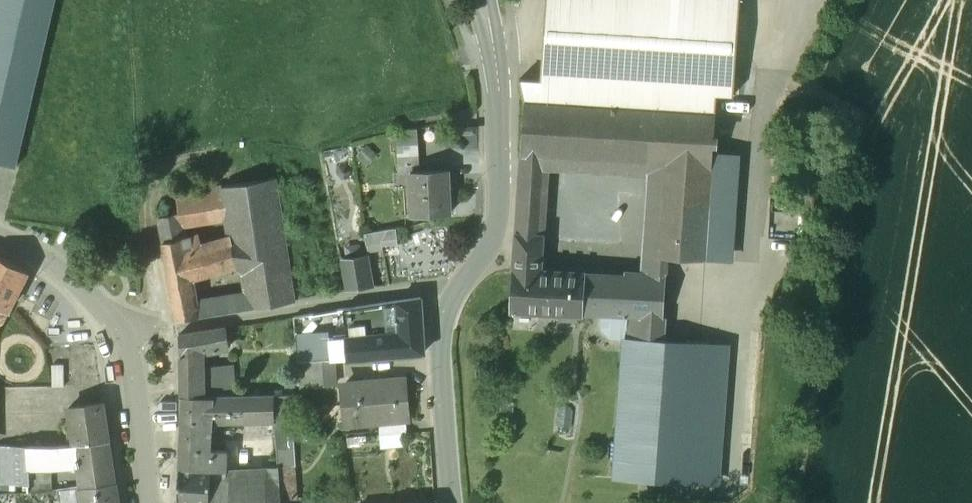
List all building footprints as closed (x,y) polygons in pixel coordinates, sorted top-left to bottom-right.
[(15,171),(56,0),(0,0),(0,167),(15,171)] [(539,101),(716,113),(717,94),(734,95),(740,0),(546,0),(539,101)] [(539,101),(525,101),(522,154),(548,155),(662,163),(655,273),(666,273),(667,257),(706,260),(716,113),(539,101)] [(419,142),(398,143),(400,172),(411,171),(411,169),(421,168),(419,142)] [(584,272),(541,269),(548,155),(522,154),(512,309),(562,312),(561,318),(578,319),(578,313),(582,313),(582,311),(583,311),(586,272),(584,272)] [(421,168),(411,169),(411,171),(414,213),(451,211),(448,167),(421,168)] [(257,183),(275,288),(278,305),(295,301),(275,180),(257,183)] [(235,267),(239,294),(275,288),(257,183),(221,189),(224,208),(227,223),(231,246),(235,267)] [(176,197),(179,216),(202,212),(224,208),(221,189),(176,197)] [(204,226),(227,223),(224,208),(202,212),(204,226)] [(182,230),(204,226),(202,212),(179,216),(158,219),(163,245),(182,242),(185,242),(182,230)] [(396,228),(380,230),(383,245),(398,244),(396,228)] [(380,230),(365,232),(368,248),(383,245),(380,230)] [(182,242),(163,245),(175,307),(193,303),(188,280),(235,267),(231,246),(185,258),(182,242)] [(368,256),(344,258),(349,291),(372,287),(368,256)] [(7,312),(27,273),(0,257),(0,309),(7,312)] [(655,273),(625,271),(624,283),(596,281),(597,280),(590,280),(587,311),(627,314),(663,316),(666,273),(655,273)] [(240,299),(242,311),(278,306),(278,305),(275,288),(239,294),(240,299)] [(421,297),(344,309),(347,335),(349,359),(424,352),(421,297)] [(240,299),(203,304),(203,299),(193,303),(196,318),(242,311),(240,299)] [(193,303),(175,307),(177,320),(196,318),(193,303)] [(663,316),(627,314),(626,337),(625,337),(615,478),(696,484),(706,343),(662,340),(663,316)] [(226,328),(180,336),(182,398),(204,397),(204,376),(203,352),(229,347),(226,328)] [(349,359),(347,335),(330,337),(332,360),(349,359)] [(332,360),(297,363),(300,387),(334,384),(332,360)] [(48,364),(52,387),(63,385),(59,362),(48,364)] [(204,376),(204,397),(206,397),(219,397),(217,375),(204,376)] [(404,380),(384,382),(384,380),(358,382),(358,384),(345,386),(342,390),(342,396),(347,400),(348,400),(350,424),(380,421),(406,419),(407,419),(410,415),(409,409),(406,406),(404,380)] [(219,397),(206,397),(205,422),(213,421),(274,420),(274,395),(219,397)] [(288,395),(274,395),(274,420),(274,426),(288,426),(288,395)] [(211,471),(227,471),(228,450),(212,450),(213,421),(205,422),(206,397),(204,397),(182,398),(180,469),(211,471)] [(103,403),(69,408),(75,445),(108,442),(103,403)] [(406,419),(380,421),(381,434),(407,432),(406,419)] [(108,442),(75,445),(79,473),(113,469),(108,442)] [(75,445),(51,447),(5,446),(7,484),(27,485),(29,467),(49,466),(77,464),(75,445)] [(49,466),(29,467),(27,485),(28,493),(51,492),(49,466)] [(278,467),(280,501),(299,501),(296,466),(278,467)] [(211,471),(209,502),(228,502),(250,502),(280,501),(278,467),(227,471),(211,471)] [(79,473),(81,488),(115,483),(113,469),(79,473)] [(178,502),(199,502),(209,502),(211,471),(180,469),(178,502)] [(78,488),(80,502),(118,502),(115,483),(81,488),(78,488)]
